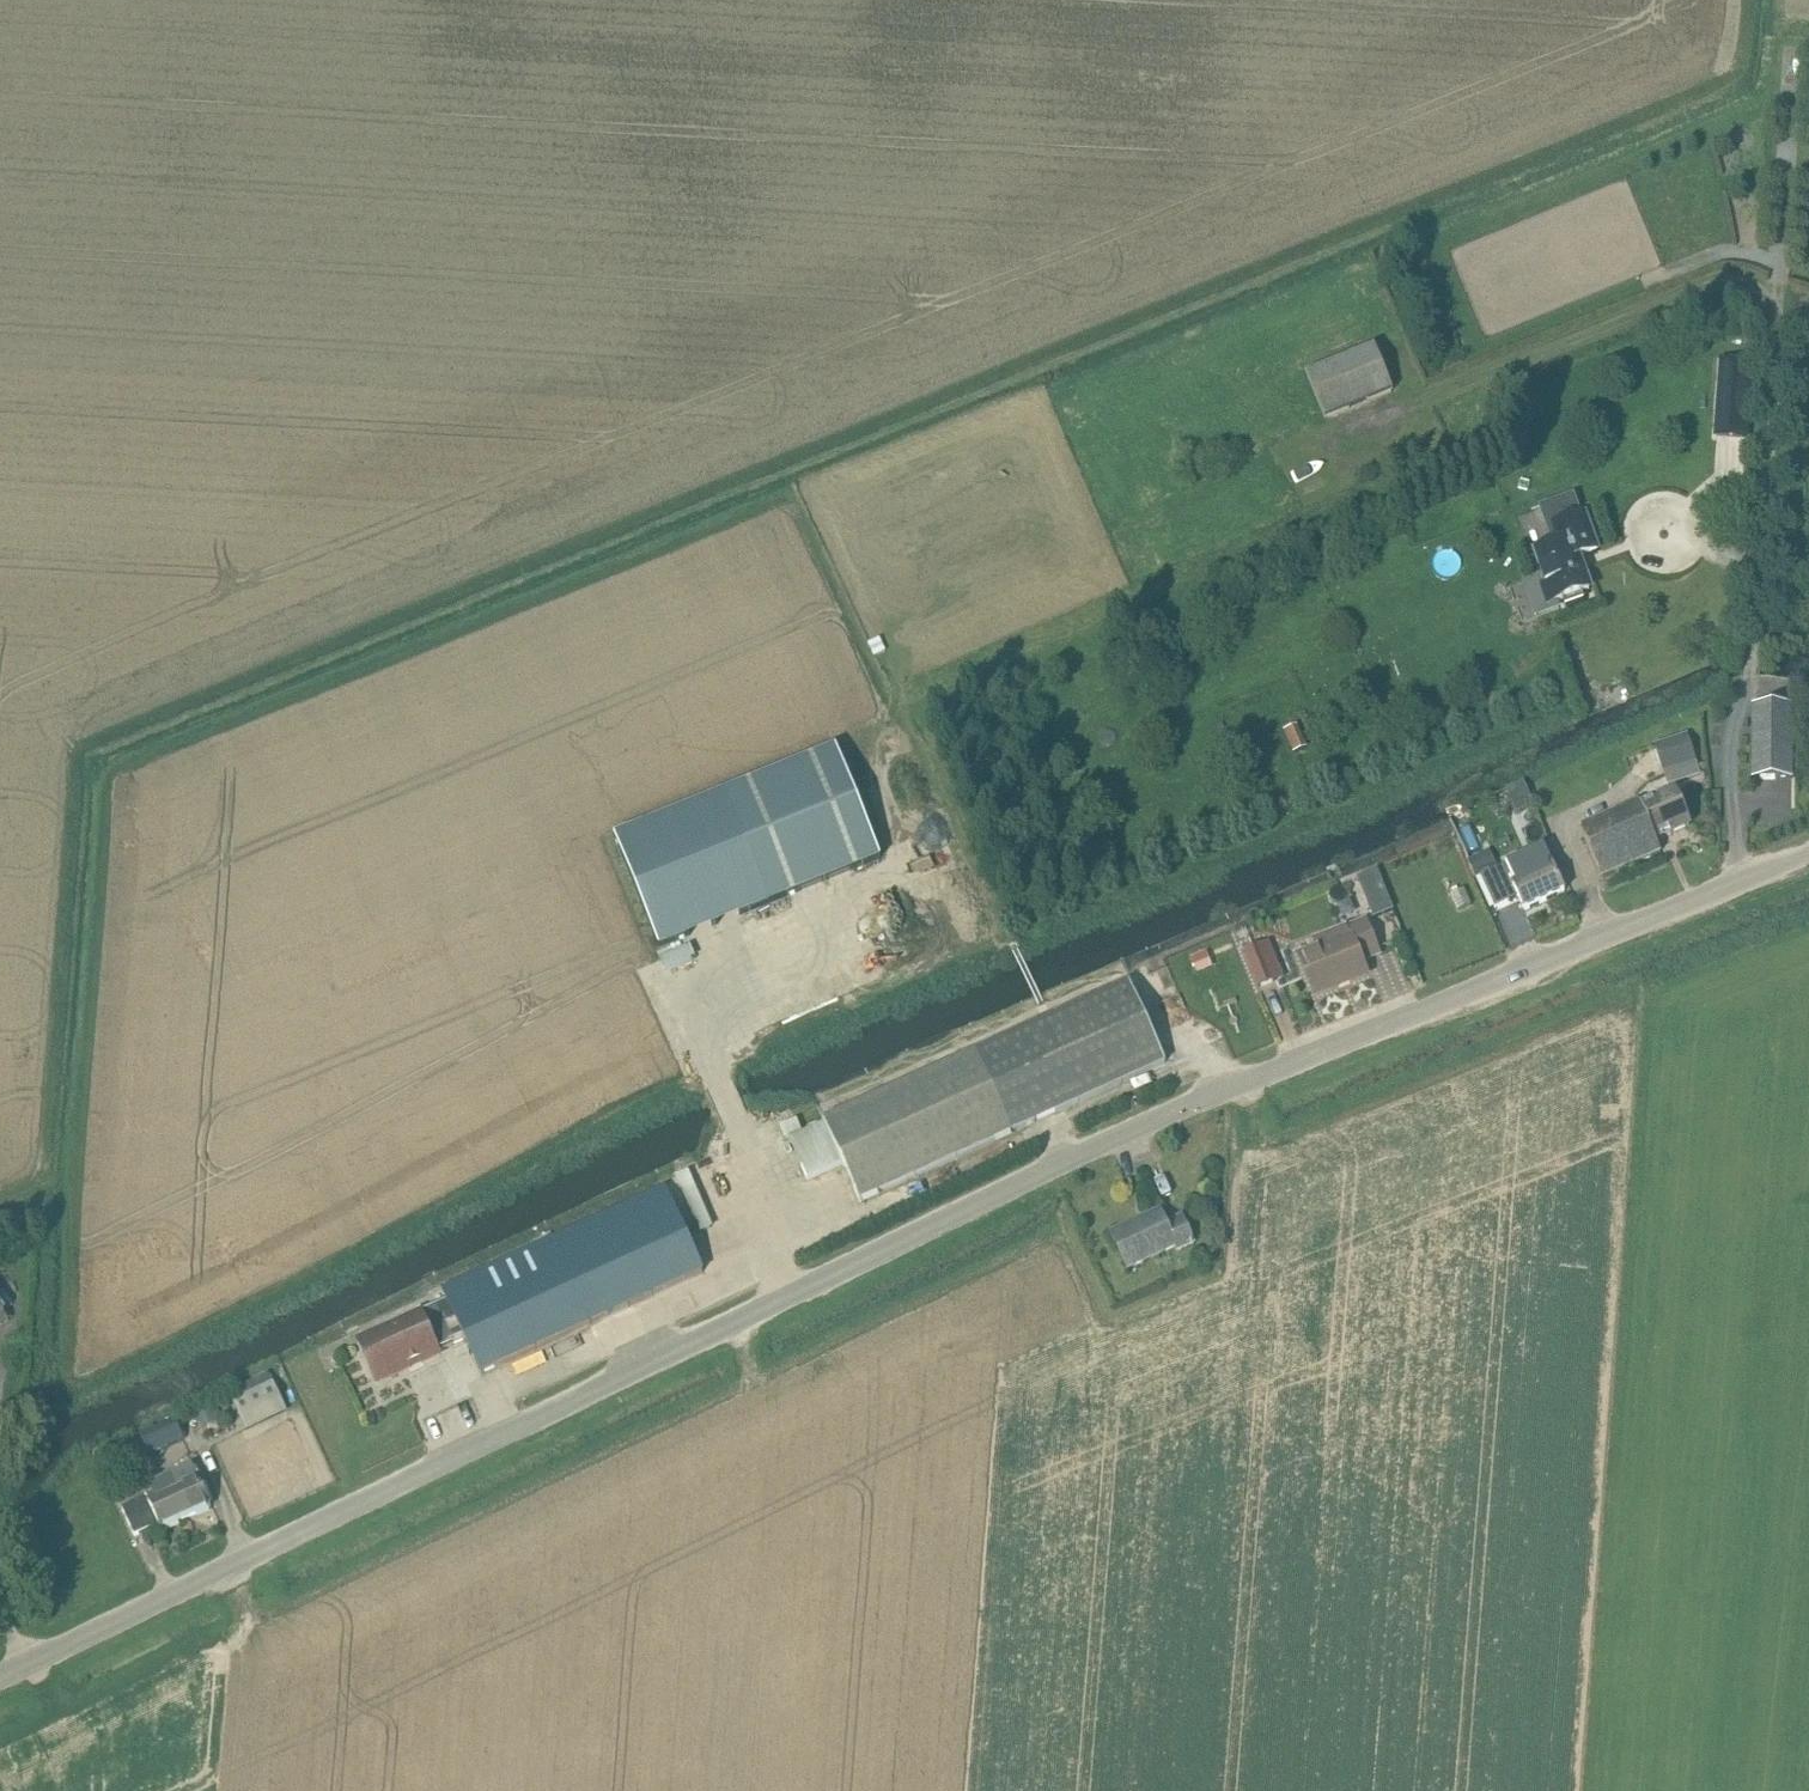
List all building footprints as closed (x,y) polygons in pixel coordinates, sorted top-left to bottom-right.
[(1307,375),(1325,420),(1392,393),(1374,348),(1307,375)] [(1717,437),(1746,439),(1752,366),(1722,364),(1717,437)] [(1577,560),(1598,552),(1584,515),(1581,516),(1574,495),(1539,508),(1553,547),(1537,552),(1543,569),(1540,570),(1542,576),(1521,584),(1535,620),(1559,611),(1557,604),(1563,602),(1565,607),(1584,601),(1582,595),(1589,593),(1577,560)] [(1431,705),(1421,709),(1425,721),(1436,718),(1431,705)] [(1753,707),(1753,780),(1792,780),(1792,707),(1753,707)] [(1458,718),(1463,726),(1473,721),(1468,713),(1458,718)] [(1298,726),(1284,732),(1294,754),(1308,748),(1298,726)] [(1668,791),(1702,779),(1688,738),(1654,749),(1668,791)] [(836,748),(614,837),(659,950),(881,861),(836,748)] [(1523,786),(1505,793),(1516,816),(1533,808),(1523,786)] [(1674,793),(1641,807),(1640,804),(1580,830),(1601,878),(1661,853),(1656,843),(1690,828),(1674,793)] [(1495,871),(1476,881),(1487,905),(1490,911),(1495,908),(1509,902),(1519,897),(1525,911),(1564,892),(1553,868),(1553,869),(1543,849),(1506,866),(1504,867),(1498,870),(1495,871)] [(1473,859),(1467,862),(1476,881),(1495,871),(1498,870),(1489,852),(1473,859)] [(1378,873),(1357,881),(1372,920),(1393,911),(1378,873)] [(1464,889),(1450,895),(1456,911),(1471,905),(1464,889)] [(1365,921),(1346,929),(1314,942),(1318,952),(1300,959),(1316,997),(1367,976),(1362,964),(1380,957),(1365,921)] [(1260,987),(1280,979),(1267,947),(1247,955),(1260,987)] [(1197,975),(1212,968),(1206,954),(1190,961),(1197,975)] [(824,1123),(825,1127),(804,1137),(797,1121),(780,1129),(786,1143),(789,1141),(790,1144),(807,1182),(844,1166),(860,1203),(1166,1064),(1130,984),(824,1123)] [(677,1176),(664,1182),(689,1237),(702,1231),(677,1176)] [(664,1188),(444,1293),(485,1378),(568,1338),(573,1349),(601,1335),(596,1324),(705,1272),(664,1188)] [(1127,1270),(1176,1247),(1178,1251),(1194,1244),(1182,1218),(1166,1226),(1160,1213),(1111,1236),(1127,1270)] [(485,1378),(444,1293),(443,1294),(447,1303),(420,1316),(419,1314),(357,1344),(377,1384),(438,1354),(437,1352),(464,1339),(483,1378),(485,1378)] [(242,1400),(233,1404),(246,1430),(286,1411),(274,1384),(273,1384),(268,1375),(237,1390),(242,1400)] [(212,1411),(197,1417),(202,1429),(222,1421),(221,1420),(217,1409),(212,1411)] [(150,1458),(186,1441),(175,1419),(140,1437),(150,1458)] [(163,1530),(211,1507),(192,1466),(149,1486),(154,1496),(148,1499),(160,1525),(163,1530)] [(148,1499),(123,1511),(135,1537),(160,1525),(148,1499)]
